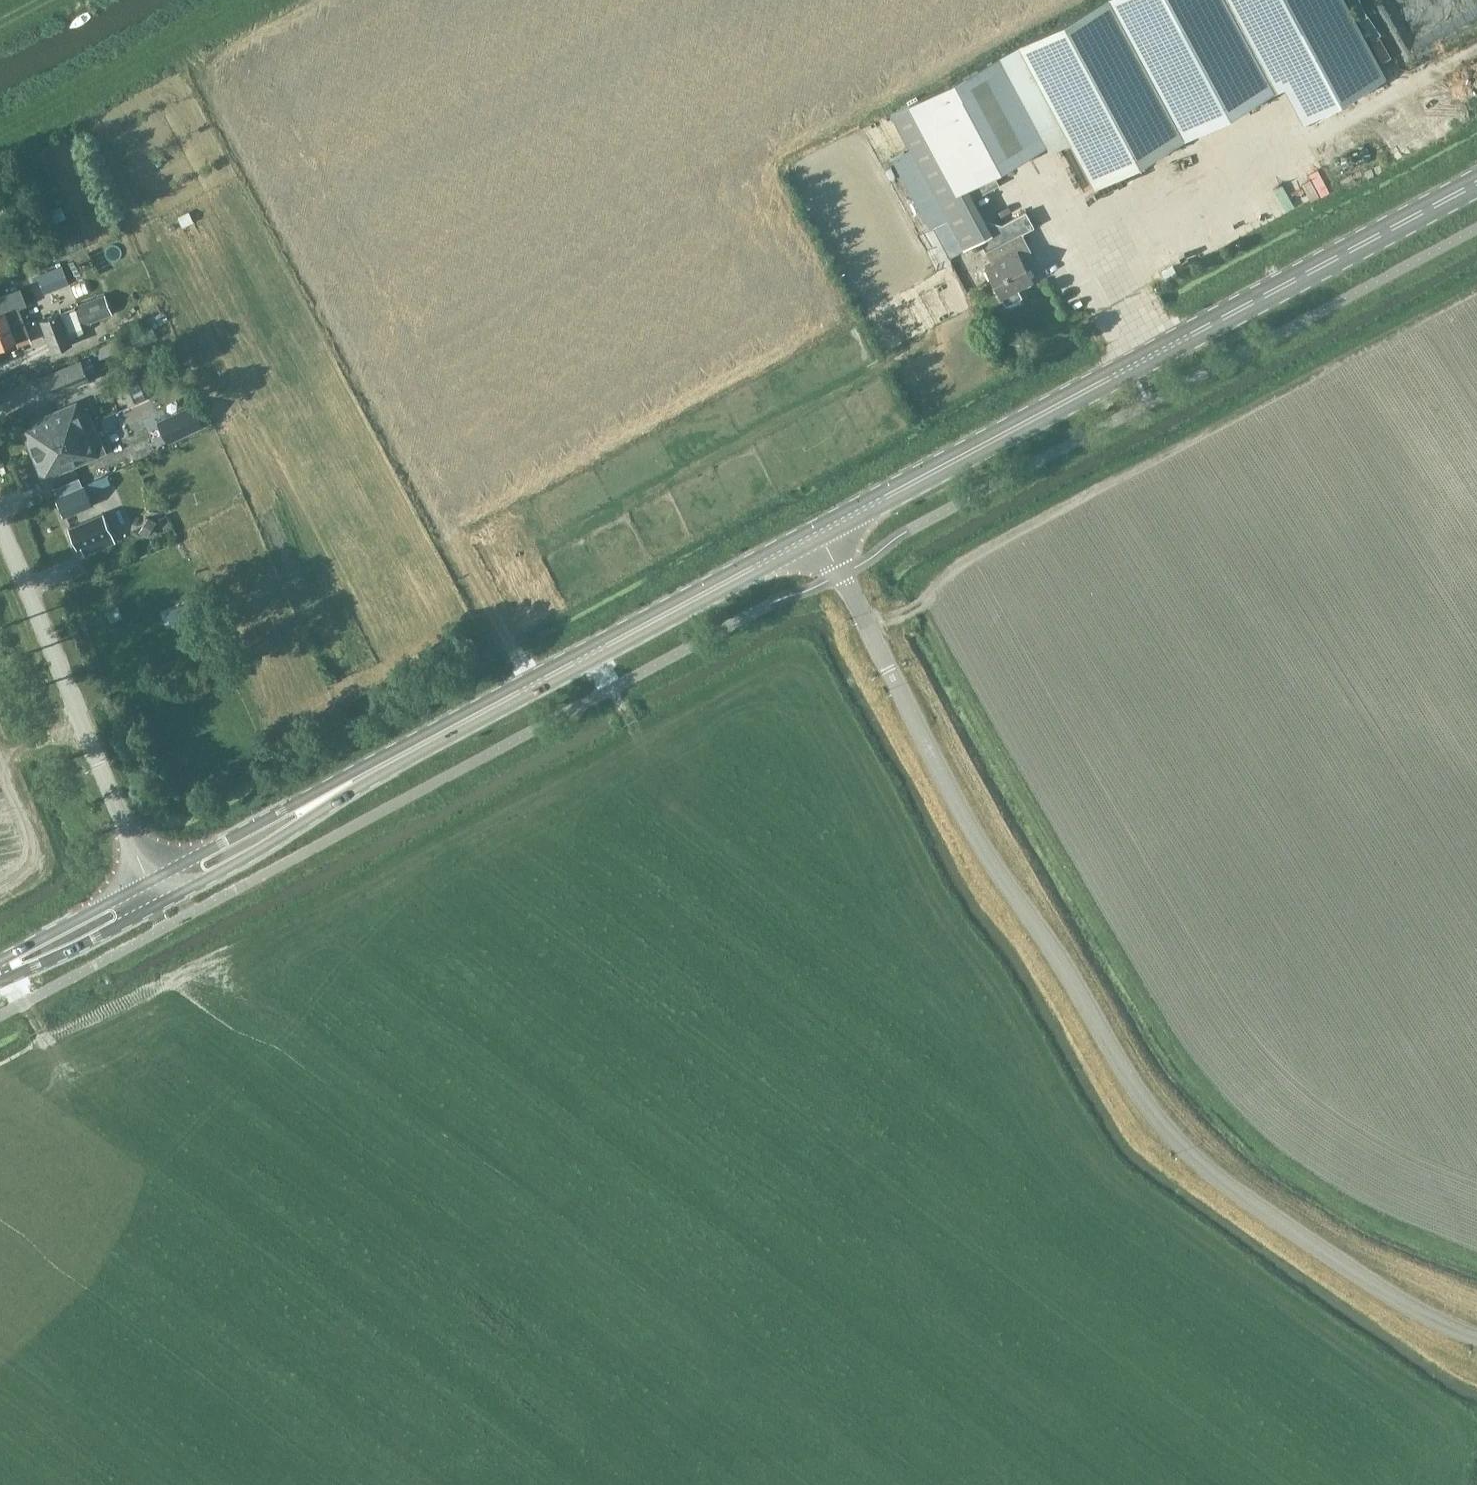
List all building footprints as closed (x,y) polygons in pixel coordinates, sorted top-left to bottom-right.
[(1070,141),(1094,187),(1185,138),(1111,0),(1101,0),(1017,45),(1070,141)] [(1228,0),(1111,0),(1185,138),(1276,90),(1228,0)] [(1276,90),(1277,89),(1297,124),(1385,77),(1344,0),(1228,0),(1276,90)] [(993,173),(1046,144),(998,55),(892,112),(964,247),(978,240),(992,233),(990,230),(973,198),(999,184),(993,173)] [(1034,227),(1025,212),(990,230),(992,233),(978,240),(991,265),(985,268),(1005,306),(1021,298),(1017,289),(1031,281),(1019,257),(1030,251),(1021,233),(1034,227)] [(47,270),(53,285),(66,280),(60,265),(47,270)] [(22,294),(20,289),(0,296),(0,345),(30,332),(20,307),(26,305),(22,294)] [(82,326),(85,324),(113,314),(105,293),(74,305),(75,306),(61,312),(42,319),(54,350),(73,342),(69,333),(83,327),(82,326)] [(86,340),(104,337),(103,326),(85,329),(86,340)] [(116,341),(97,348),(102,359),(120,352),(116,341)] [(47,397),(90,380),(82,361),(40,378),(47,397)] [(120,385),(128,403),(144,395),(137,378),(120,385)] [(148,396),(118,409),(126,425),(155,413),(148,396)] [(32,452),(96,424),(91,412),(83,415),(77,402),(21,425),(32,452)] [(194,403),(157,420),(168,442),(204,425),(194,403)] [(108,451),(96,424),(32,452),(43,478),(108,451)] [(93,504),(92,502),(87,486),(56,497),(63,516),(93,504)] [(68,528),(77,548),(81,546),(84,554),(115,541),(103,513),(68,528)] [(148,517),(139,531),(147,536),(156,522),(148,517)]
